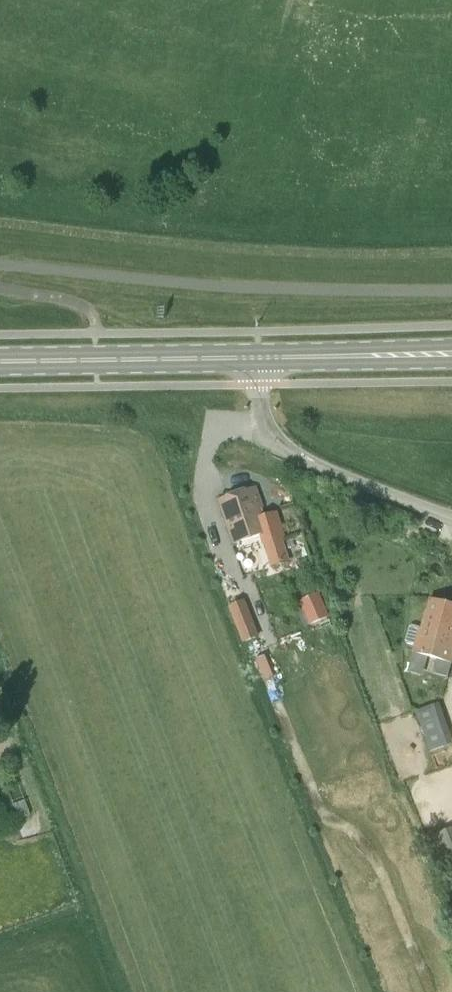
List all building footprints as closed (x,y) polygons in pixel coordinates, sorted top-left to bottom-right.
[(233,545),(270,533),(255,487),(218,500),(233,545)] [(264,543),(272,567),(289,562),(282,538),(264,543)] [(310,626),(329,618),(319,594),(300,602),(310,626)] [(430,599),(422,626),(412,623),(409,625),(405,642),(407,644),(414,646),(413,652),(451,663),(451,661),(451,606),(430,599)] [(259,637),(245,600),(229,606),(243,643),(250,641),(259,637)] [(422,726),(430,751),(444,746),(435,721),(422,726)] [(431,837),(445,872),(451,869),(451,828),(431,837)]
